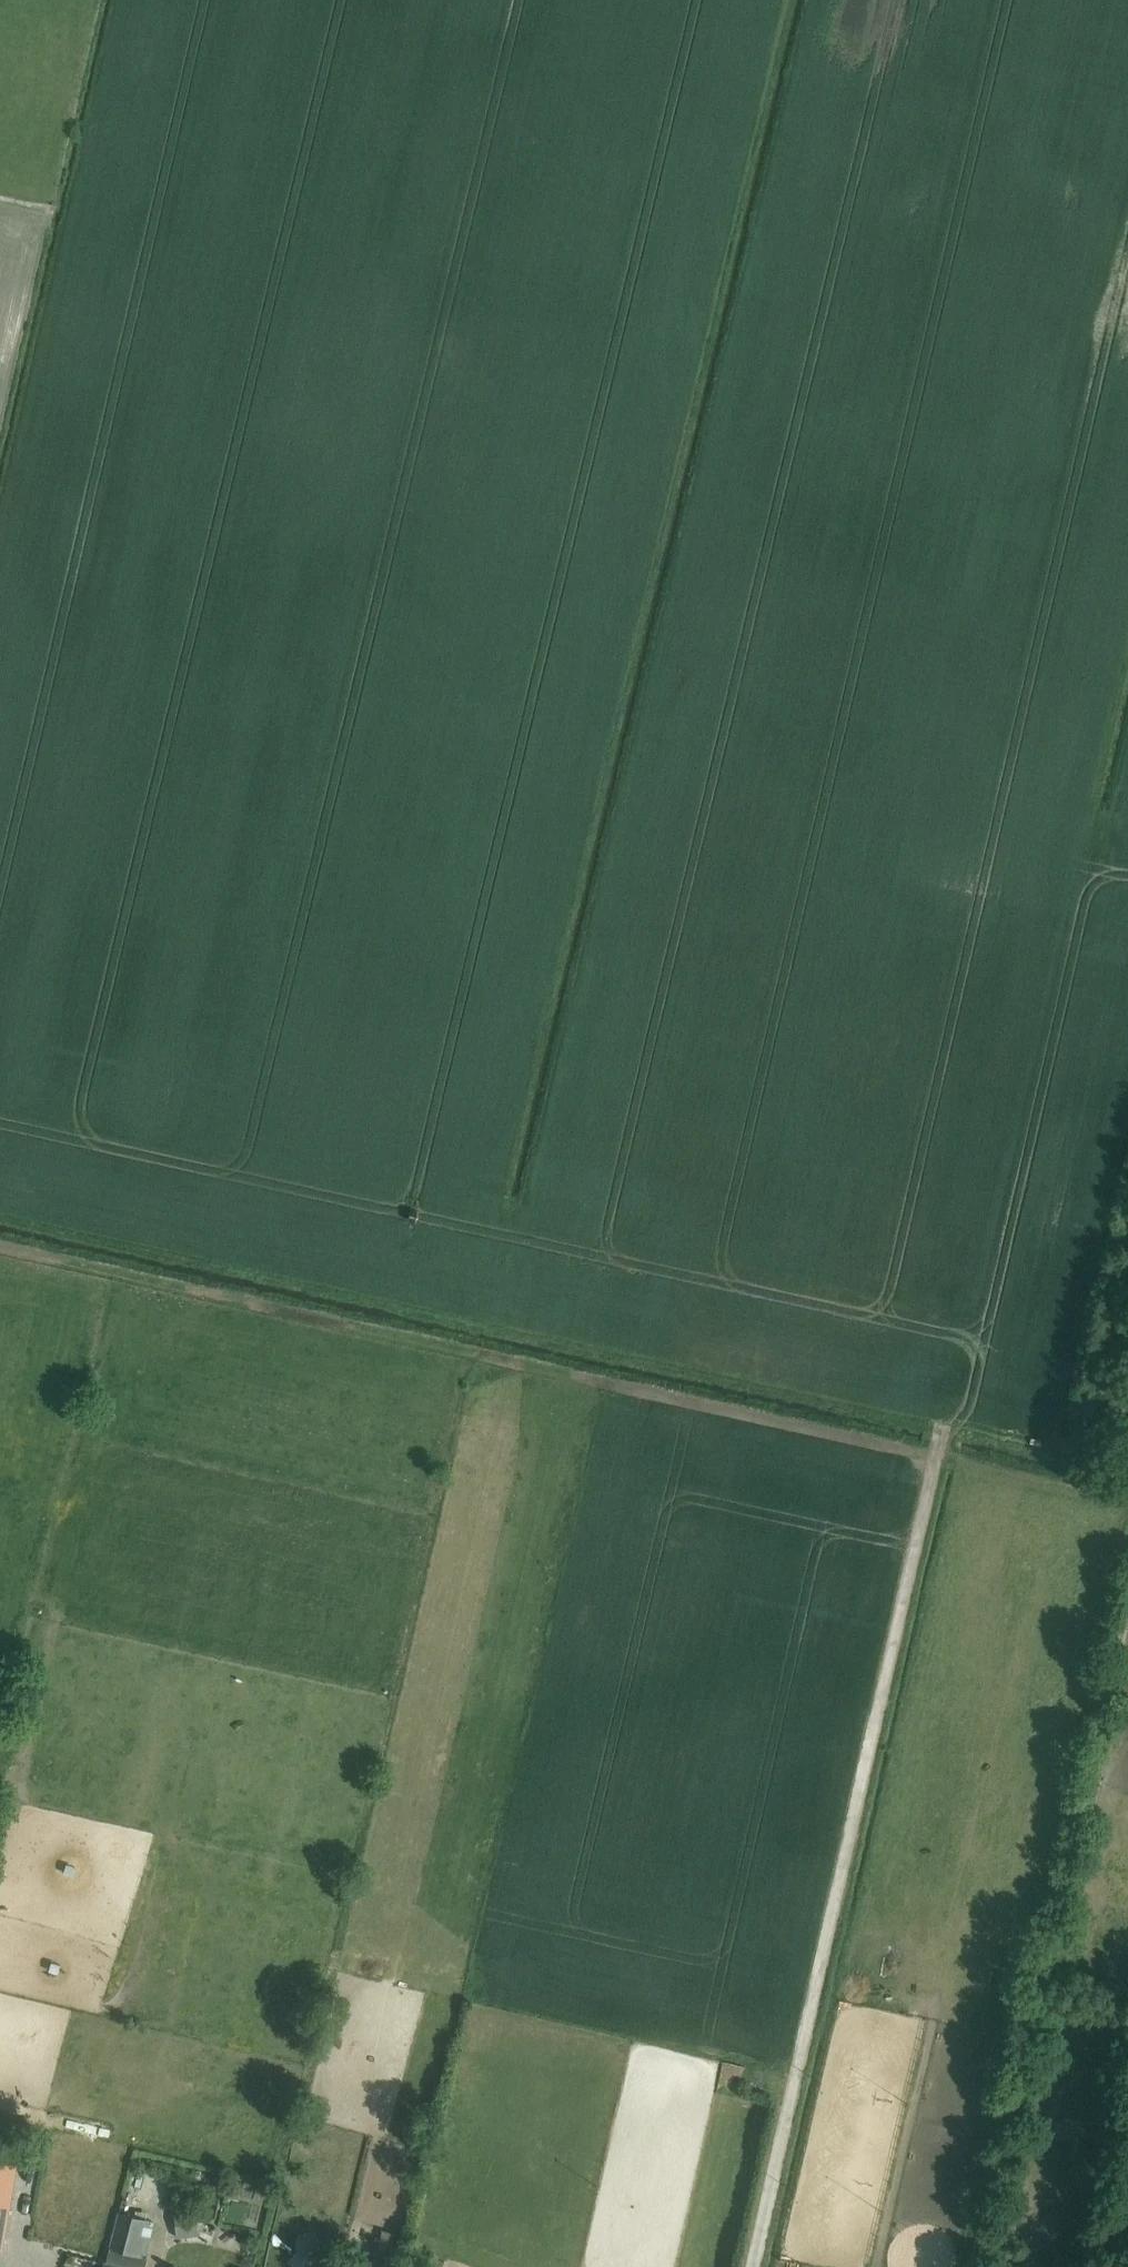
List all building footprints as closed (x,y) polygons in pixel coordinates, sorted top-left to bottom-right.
[(2,2249),(16,2166),(0,2163),(0,2249),(2,2249)] [(147,2257),(146,2257),(155,2221),(118,2212),(106,2263),(104,2263),(103,2266),(145,2266),(147,2257)] [(321,2240),(311,2231),(298,2235),(295,2248),(305,2257),(318,2253),(321,2240)] [(394,2246),(377,2242),(371,2266),(389,2266),(394,2246)]
